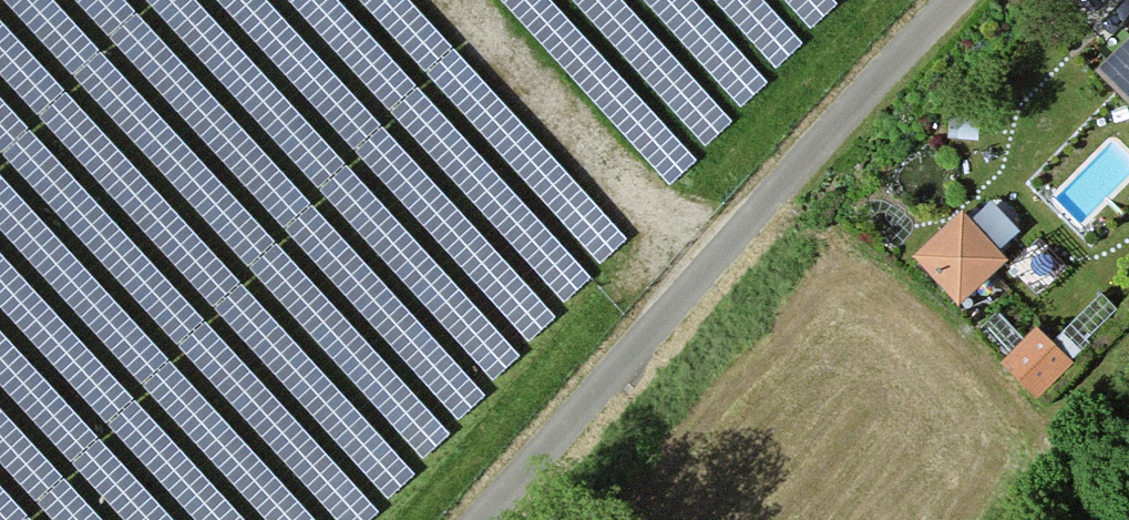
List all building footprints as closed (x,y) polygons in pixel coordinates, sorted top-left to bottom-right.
[(1111,71),(1128,89),(1128,53),(1111,71)] [(971,217),(927,258),(970,305),(1014,265),(971,217)] [(1046,333),(1012,366),(1046,400),(1080,367),(1046,333)]
